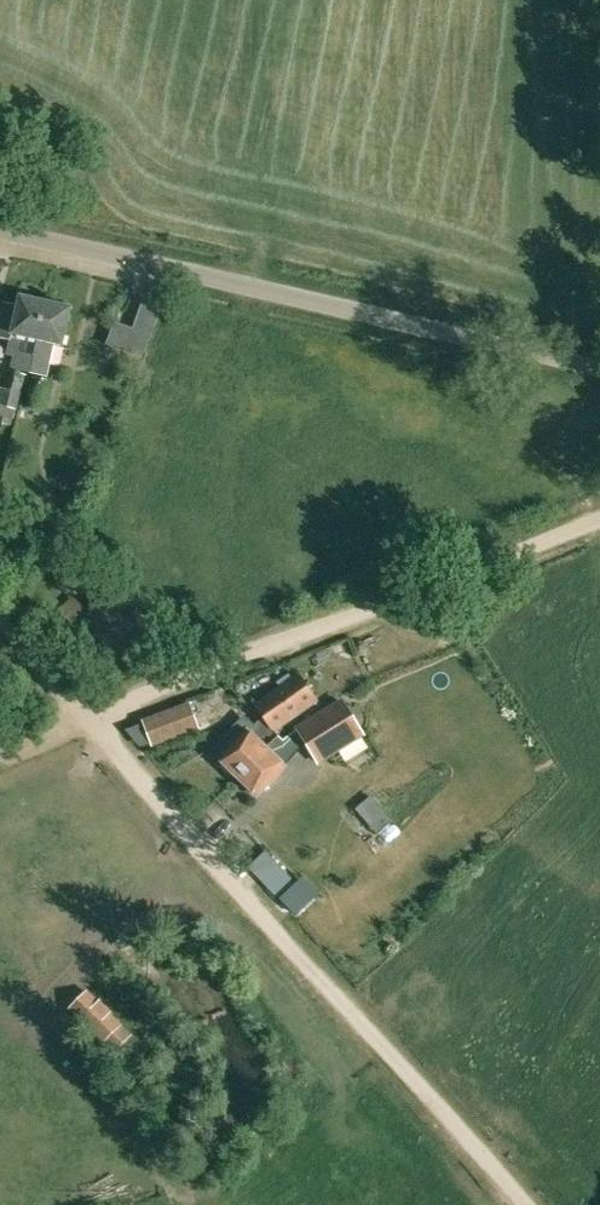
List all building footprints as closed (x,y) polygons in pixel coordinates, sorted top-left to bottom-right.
[(0,315),(0,337),(10,340),(6,354),(13,356),(11,368),(18,370),(34,373),(50,301),(22,295),(19,305),(3,301),(0,315)] [(155,327),(164,301),(154,297),(145,323),(155,327)] [(50,301),(34,373),(49,377),(56,344),(62,345),(71,306),(50,301)] [(19,408),(26,375),(5,370),(1,388),(0,387),(0,404),(19,408)] [(112,594),(86,619),(118,652),(139,632),(124,616),(129,612),(112,594)] [(73,596),(59,609),(72,623),(86,610),(73,596)] [(223,758),(221,760),(238,777),(280,735),(274,730),(318,700),(301,675),(256,705),(264,717),(255,725),(223,758)] [(342,701),(298,728),(298,729),(305,739),(310,748),(319,762),(339,750),(347,745),(363,735),(342,701)] [(142,720),(144,724),(150,743),(152,747),(200,729),(190,702),(142,720)] [(280,735),(238,777),(256,794),(285,765),(297,752),(294,750),(305,739),(298,729),(298,728),(284,739),(280,735)] [(365,819),(381,806),(371,793),(355,807),(365,819)] [(281,867),(264,883),(280,900),(297,885),(281,867)] [(88,989),(68,1010),(113,1054),(134,1033),(88,989)]
